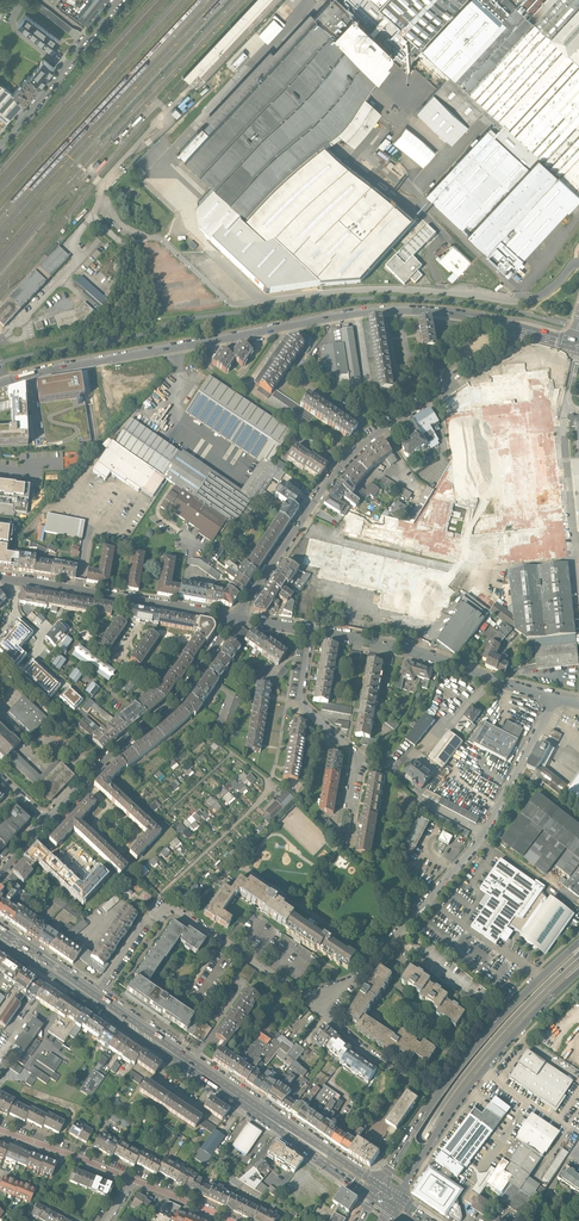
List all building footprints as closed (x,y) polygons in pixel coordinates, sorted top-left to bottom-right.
[(72,28),(37,0),(34,5),(76,38),(80,33),(76,30),(72,28)] [(78,15),(88,23),(106,0),(90,0),(78,15)] [(184,77),(186,79),(189,81),(197,73),(200,76),(271,0),(255,0),(184,77)] [(376,74),(394,53),(394,52),(394,51),(394,50),(394,49),(394,48),(341,0),(327,0),(313,15),(316,18),(376,74)] [(489,129),(427,196),(509,273),(521,261),(578,198),(578,0),(341,0),(394,48),(408,64),(419,53),(443,76),(445,75),(457,86),(460,82),(486,107),(483,111),(500,127),(494,134),(489,129)] [(316,18),(313,15),(310,12),(272,53),(270,50),(221,103),(220,101),(205,117),(207,120),(212,124),(316,18)] [(59,40),(25,14),(18,23),(22,26),(21,26),(26,30),(26,29),(29,31),(29,32),(33,36),(34,35),(37,37),(36,38),(41,42),(41,41),(44,43),(44,44),(48,48),(49,47),(52,49),(59,40)] [(240,211),(320,285),(360,282),(376,265),(381,260),(416,222),(321,133),(334,119),(361,89),(376,74),(316,18),(212,124),(207,120),(203,129),(202,128),(178,153),(213,186),(240,211)] [(240,47),(210,79),(215,84),(228,71),(230,73),(247,54),(240,47)] [(44,60),(30,77),(40,84),(53,67),(44,60)] [(401,98),(413,109),(435,86),(416,69),(410,76),(398,65),(383,81),(401,98)] [(376,74),(361,89),(380,106),(397,123),(409,111),(398,101),(401,98),(383,81),(376,74)] [(28,75),(18,87),(30,97),(40,84),(30,77),(28,75)] [(1,120),(6,124),(24,104),(13,94),(0,83),(0,119),(1,120)] [(24,104),(30,97),(18,87),(13,94),(24,104)] [(361,89),(334,119),(352,136),(380,106),(361,89)] [(379,138),(382,140),(384,143),(392,135),(391,134),(387,130),(379,138)] [(392,150),(384,143),(382,140),(377,146),(387,155),(392,150)] [(240,211),(213,186),(194,207),(199,232),(211,242),(240,211)] [(240,211),(211,242),(266,294),(319,286),(320,285),(240,211)] [(426,225),(396,257),(405,266),(413,258),(424,246),(436,234),(426,225)] [(191,242),(188,245),(194,251),(197,247),(191,242)] [(445,244),(434,255),(439,260),(439,261),(450,271),(452,269),(454,271),(448,277),(452,282),(471,262),(454,245),(441,258),(438,255),(447,246),(445,244)] [(0,310),(0,325),(4,329),(69,259),(58,249),(0,310)] [(405,266),(396,257),(386,267),(395,276),(405,285),(411,279),(418,272),(422,267),(413,258),(405,266)] [(521,261),(509,273),(518,281),(526,273),(522,269),(526,265),(521,261)] [(423,276),(418,272),(411,279),(415,284),(423,276)] [(105,299),(81,278),(74,286),(98,307),(105,299)] [(82,308),(59,315),(61,322),(63,327),(88,318),(97,309),(88,301),(82,308)] [(59,315),(52,317),(54,324),(61,322),(59,315)] [(368,322),(371,335),(385,333),(382,318),(368,320),(368,322)] [(46,319),(38,321),(40,328),(48,326),(46,319)] [(421,336),(435,334),(434,327),(433,319),(419,322),(421,336)] [(433,319),(434,327),(462,331),(463,323),(433,319)] [(375,396),(380,395),(378,378),(375,364),(373,350),(371,335),(368,322),(362,323),(375,396)] [(346,330),(340,331),(343,345),(348,377),(336,379),(338,389),(350,388),(351,390),(361,391),(361,387),(352,329),(346,330)] [(385,333),(371,335),(373,350),(387,347),(385,333)] [(285,351),(293,339),(305,347),(302,352),(305,355),(310,348),(309,345),(310,341),(297,334),(286,337),(254,382),(260,386),(268,375),(276,363),(285,351)] [(438,348),(435,334),(421,336),(424,351),(438,348)] [(293,339),(285,351),(296,359),(302,352),(305,347),(293,339)] [(240,344),(230,358),(233,360),(242,367),(252,353),(240,344)] [(336,379),(348,377),(343,345),(331,347),(319,349),(324,380),(336,379)] [(387,347),(373,350),(375,364),(389,361),(387,347)] [(224,373),(233,360),(230,358),(220,351),(211,364),(224,373)] [(288,371),(296,359),(285,351),(276,363),(288,371)] [(389,361),(375,364),(378,378),(391,376),(389,361)] [(276,363),(268,375),(279,383),(288,371),(276,363)] [(271,395),(279,383),(268,375),(260,386),(259,387),(270,395),(271,395)] [(394,393),(391,376),(378,378),(380,395),(394,393)] [(209,377),(185,414),(259,464),(262,460),(269,465),(291,433),(209,377)] [(81,378),(36,385),(46,444),(62,442),(63,444),(79,442),(79,444),(83,443),(84,444),(100,441),(93,403),(89,404),(85,404),(81,378)] [(25,387),(0,396),(0,411),(11,408),(12,431),(0,431),(0,446),(28,445),(25,387)] [(270,395),(259,387),(256,391),(267,399),(270,395)] [(110,394),(116,414),(126,411),(120,391),(110,394)] [(277,392),(273,397),(307,419),(310,415),(300,407),(282,395),(277,392)] [(310,415),(312,415),(320,403),(308,395),(300,407),(310,415)] [(312,415),(324,424),(332,411),(320,403),(312,415)] [(439,423),(430,408),(411,419),(413,421),(421,435),(429,447),(430,446),(432,449),(439,444),(438,442),(439,441),(434,433),(433,432),(431,428),(434,426),(437,424),(439,423)] [(324,424),(336,432),(345,420),(332,411),(324,424)] [(577,426),(577,422),(578,422),(578,415),(575,416),(572,414),(569,414),(568,415),(568,420),(569,420),(571,420),(571,426),(577,426)] [(114,444),(161,476),(178,452),(131,420),(114,444)] [(357,428),(345,420),(336,432),(348,440),(357,428)] [(404,426),(411,437),(416,434),(417,437),(421,435),(413,421),(411,422),(404,426)] [(289,439),(296,443),(302,434),(295,429),(289,439)] [(409,460),(429,447),(421,435),(417,437),(416,434),(411,437),(410,438),(409,439),(410,441),(401,446),(409,460)] [(383,440),(370,450),(379,462),(381,464),(387,459),(391,466),(398,461),(383,440)] [(155,498),(167,480),(161,476),(114,444),(111,443),(97,464),(124,482),(126,480),(142,491),(141,492),(151,499),(153,497),(155,498)] [(302,471),(303,469),(311,458),(296,448),(287,460),(302,471)] [(379,462),(370,450),(354,465),(366,475),(379,462)] [(181,454),(178,452),(161,476),(167,480),(175,486),(182,491),(226,520),(240,530),(255,506),(238,495),(241,491),(183,452),(181,454)] [(312,456),(311,458),(303,469),(316,478),(319,480),(328,467),(312,456)] [(271,465),(269,465),(262,460),(259,464),(241,491),(238,495),(255,506),(274,476),(278,471),(271,465)] [(282,466),(274,461),(271,465),(278,471),(282,466)] [(366,475),(354,465),(342,479),(355,489),(366,475)] [(279,483),(285,474),(279,470),(273,479),(279,483)] [(412,493),(383,476),(380,482),(408,499),(412,493)] [(355,489),(342,479),(336,486),(352,497),(354,494),(354,490),(355,489)] [(29,502),(31,485),(4,482),(0,482),(0,499),(29,502)] [(362,488),(359,493),(367,499),(369,495),(373,498),(380,489),(371,483),(365,490),(362,488)] [(167,513),(169,510),(182,491),(175,486),(160,508),(167,513)] [(352,497),(336,486),(328,494),(341,500),(343,498),(357,508),(360,503),(352,497)] [(287,505),(279,517),(289,524),(304,502),(282,487),(275,497),(287,505)] [(211,543),(226,520),(182,491),(169,510),(199,531),(198,533),(211,543)] [(261,498),(269,503),(273,498),(264,492),(261,498)] [(341,500),(328,494),(322,506),(349,519),(347,523),(356,528),(364,511),(351,505),(341,500)] [(401,515),(406,506),(396,500),(391,510),(401,515)] [(85,522),(48,515),(45,533),(82,539),(85,522)] [(278,542),(289,524),(279,517),(267,535),(278,542)] [(1,566),(15,568),(18,554),(7,553),(10,526),(0,525),(0,566),(1,566)] [(267,535),(257,551),(267,558),(278,542),(267,535)] [(459,571),(458,574),(304,540),(299,564),(315,568),(314,576),(377,590),(376,596),(378,597),(375,609),(433,622),(434,613),(441,614),(442,606),(447,607),(452,584),(461,586),(464,572),(459,571)] [(57,549),(51,544),(47,549),(38,545),(37,552),(45,556),(48,550),(55,553),(57,549)] [(80,547),(74,545),(71,555),(78,557),(80,554),(78,553),(80,547)] [(220,546),(211,558),(217,562),(226,551),(220,546)] [(115,549),(104,547),(99,572),(89,571),(87,582),(98,584),(109,586),(113,559),(115,549)] [(257,573),(267,558),(257,551),(246,566),(257,573)] [(146,554),(135,552),(133,562),(130,580),(128,589),(139,591),(146,554)] [(18,571),(34,573),(36,561),(36,557),(20,555),(18,571)] [(213,568),(217,562),(211,558),(211,559),(210,560),(208,558),(207,560),(203,557),(201,560),(213,568)] [(170,597),(179,599),(181,588),(171,586),(176,560),(164,558),(163,566),(158,595),(170,597)] [(221,575),(213,568),(201,560),(192,559),(191,566),(198,567),(217,581),(221,575)] [(539,566),(556,565),(555,559),(530,561),(530,567),(539,567),(539,566)] [(34,573),(51,576),(55,563),(36,561),(34,573)] [(75,580),(78,567),(55,563),(51,576),(75,580)] [(249,584),(257,573),(246,566),(245,568),(243,567),(240,571),(229,564),(226,568),(229,570),(249,584)] [(298,571),(283,564),(274,577),(284,585),(287,586),(298,571)] [(568,564),(509,571),(513,606),(513,612),(514,616),(515,630),(535,647),(538,668),(578,664),(568,564)] [(237,580),(234,584),(244,591),(249,584),(229,570),(226,575),(234,580),(235,579),(237,580)] [(299,580),(293,590),(298,594),(311,575),(305,573),(300,581),(299,580)] [(280,590),(284,585),(274,577),(267,586),(278,594),(280,590)] [(230,588),(228,590),(240,598),(244,591),(234,584),(231,589),(230,588)] [(182,586),(181,588),(179,599),(181,599),(206,603),(208,588),(187,585),(187,587),(183,586),(182,586)] [(272,602),(276,597),(278,594),(267,586),(260,597),(271,604),(272,602)] [(490,612),(497,603),(474,586),(467,595),(490,612)] [(0,588),(0,595),(6,600),(11,601),(12,594),(7,593),(1,587),(0,588)] [(215,589),(208,588),(206,603),(214,605),(215,592),(215,589)] [(47,608),(47,606),(49,594),(22,589),(19,603),(47,608)] [(226,594),(215,592),(214,605),(233,608),(240,598),(228,590),(226,594)] [(280,590),(278,594),(276,597),(285,604),(287,605),(289,601),(292,596),(284,591),(283,592),(280,590)] [(60,608),(70,610),(72,598),(62,596),(49,594),(47,606),(60,608)] [(265,614),(271,604),(260,597),(253,609),(253,612),(265,614)] [(95,602),(72,598),(70,610),(93,614),(93,613),(95,602)] [(95,601),(95,602),(93,613),(112,616),(114,605),(95,601)] [(285,604),(282,611),(291,616),(293,604),(289,601),(287,605),(285,604)] [(455,610),(459,613),(465,605),(461,602),(455,610)] [(513,612),(510,613),(508,611),(497,603),(490,612),(515,630),(514,616),(513,612)] [(459,613),(437,641),(457,656),(484,620),(465,605),(459,613)] [(158,624),(160,613),(145,610),(132,608),(130,619),(158,624)] [(32,612),(27,618),(32,623),(35,620),(40,625),(43,622),(41,621),(44,618),(40,615),(37,618),(32,612)] [(158,624),(176,627),(178,616),(160,613),(158,624)] [(195,619),(178,616),(176,627),(193,630),(195,619)] [(210,622),(195,619),(193,630),(197,636),(206,643),(215,630),(214,625),(210,622)] [(15,669),(27,656),(19,648),(20,647),(21,648),(23,645),(22,644),(24,642),(25,643),(33,634),(17,620),(5,634),(6,635),(0,642),(0,651),(3,654),(0,657),(6,661),(8,659),(13,664),(11,666),(15,669)] [(496,623),(502,628),(505,624),(499,620),(496,623)] [(69,628),(61,621),(45,638),(56,648),(66,638),(63,635),(69,628)] [(113,624),(106,635),(118,642),(125,631),(113,624)] [(512,631),(505,624),(502,628),(498,632),(505,639),(512,631)] [(247,632),(243,629),(242,631),(239,631),(235,636),(233,638),(233,639),(231,642),(231,641),(231,642),(239,648),(245,641),(250,634),(247,632)] [(245,641),(261,653),(268,643),(252,631),(250,634),(245,641)] [(150,632),(141,645),(151,652),(160,638),(150,632)] [(497,645),(505,639),(498,632),(494,637),(490,643),(497,645)] [(108,656),(118,642),(106,635),(97,649),(108,656)] [(206,643),(197,636),(183,655),(184,656),(192,662),(206,643)] [(71,641),(66,638),(56,648),(65,655),(67,652),(63,649),(64,648),(66,649),(71,641)] [(230,641),(207,674),(217,681),(240,648),(239,648),(231,642),(230,641)] [(286,653),(269,641),(268,643),(261,653),(266,656),(267,655),(274,660),(273,661),(278,665),(286,653)] [(500,647),(497,645),(490,643),(483,660),(488,662),(490,655),(496,657),(500,647)] [(323,644),(320,659),(335,661),(338,647),(323,644)] [(141,666),(151,652),(141,645),(131,659),(141,666)] [(116,671),(79,646),(72,656),(109,681),(116,671)] [(360,660),(361,653),(350,651),(348,658),(360,660)] [(367,661),(368,661),(382,664),(392,665),(393,658),(368,654),(367,661)] [(209,668),(215,657),(211,655),(205,666),(209,668)] [(501,660),(496,657),(490,655),(488,662),(486,667),(497,672),(501,660)] [(503,655),(501,660),(497,672),(505,675),(509,665),(505,664),(508,657),(503,655)] [(66,661),(59,656),(52,665),(60,670),(66,661)] [(194,663),(192,662),(184,656),(171,674),(180,680),(181,681),(194,663)] [(333,676),(335,661),(320,659),(318,673),(333,676)] [(36,684),(46,673),(32,660),(22,672),(25,675),(24,677),(32,684),(33,682),(36,684)] [(368,661),(365,676),(380,679),(382,664),(368,661)] [(255,679),(260,683),(272,666),(266,662),(255,679)] [(415,676),(419,678),(422,667),(406,662),(402,676),(401,677),(404,678),(413,680),(415,676)] [(289,670),(283,666),(272,683),(277,687),(289,670)] [(432,670),(422,667),(419,678),(429,681),(432,670)] [(76,669),(69,678),(76,684),(78,681),(83,675),(76,669)] [(61,686),(46,673),(36,684),(39,687),(37,689),(45,696),(47,694),(50,697),(61,686)] [(166,700),(180,680),(171,674),(170,673),(156,693),(166,700)] [(318,673),(315,687),(330,690),(333,676),(318,673)] [(217,681),(207,674),(194,693),(192,696),(190,698),(201,706),(218,682),(217,681)] [(401,689),(404,678),(401,677),(402,676),(397,675),(394,687),(401,689)] [(377,694),(380,679),(365,676),(362,692),(377,694)] [(83,684),(78,681),(76,684),(74,686),(79,690),(83,684)] [(137,685),(133,682),(125,689),(128,693),(137,685)] [(99,688),(92,683),(85,692),(92,697),(99,688)] [(257,684),(254,701),(269,703),(271,687),(257,684)] [(69,687),(60,697),(65,701),(66,700),(71,704),(69,706),(74,710),(83,700),(69,687)] [(328,703),(330,690),(315,687),(313,701),(322,702),(328,703)] [(150,713),(166,700),(156,693),(153,690),(137,704),(135,706),(147,715),(150,713)] [(362,692),(360,706),(375,709),(377,694),(362,692)] [(47,718),(24,696),(14,707),(9,712),(32,734),(47,718)] [(202,706),(201,706),(190,698),(180,710),(190,717),(193,714),(195,715),(202,706)] [(241,700),(235,698),(220,736),(226,738),(241,700)] [(89,699),(82,708),(87,712),(91,707),(111,723),(114,719),(89,699)] [(254,701),(251,717),(266,719),(269,703),(254,701)] [(352,707),(328,703),(322,702),(321,710),(351,715),(352,707)] [(481,712),(472,705),(463,717),(469,721),(472,724),(481,712)] [(147,715),(135,706),(133,707),(116,720),(128,730),(145,717),(147,715)] [(372,724),(375,709),(360,706),(357,721),(372,724)] [(180,710),(168,721),(176,729),(190,717),(180,710)] [(435,721),(425,713),(417,724),(413,721),(410,726),(413,728),(405,739),(415,746),(435,721)] [(290,721),(293,721),(303,723),(304,716),(291,714),(290,721)] [(395,730),(399,725),(387,716),(383,721),(395,730)] [(79,726),(93,738),(94,736),(95,737),(97,735),(99,736),(101,734),(100,732),(102,730),(87,717),(79,726)] [(251,717),(248,733),(263,736),(266,719),(251,717)] [(461,731),(469,721),(463,717),(455,727),(461,731)] [(116,720),(108,729),(118,738),(128,730),(116,720)] [(336,720),(335,723),(342,725),(341,728),(348,729),(349,722),(336,720)] [(176,729),(168,721),(157,731),(164,740),(176,729)] [(293,721),(290,738),(304,741),(307,724),(303,723),(293,721)] [(369,739),(372,724),(357,721),(355,736),(361,737),(369,739)] [(468,742),(474,745),(485,723),(486,722),(485,721),(469,740),(468,742)] [(502,732),(518,740),(523,730),(507,721),(502,732)] [(507,762),(518,740),(502,732),(485,723),(474,745),(507,762)] [(7,760),(14,752),(20,746),(12,737),(11,738),(0,728),(0,757),(5,762),(7,760)] [(101,734),(99,736),(110,745),(118,738),(108,729),(106,728),(105,730),(104,729),(102,731),(102,730),(100,732),(101,734)] [(558,739),(561,733),(551,729),(548,735),(558,739)] [(157,731),(144,740),(151,750),(164,740),(157,731)] [(428,758),(442,769),(463,742),(448,731),(428,758)] [(260,752),(263,736),(248,733),(246,750),(260,752)] [(103,752),(110,745),(99,736),(97,735),(95,737),(94,736),(93,738),(92,738),(94,741),(92,743),(103,752)] [(369,739),(361,737),(360,744),(375,747),(376,740),(369,739)] [(290,738),(286,758),(302,761),(305,741),(304,741),(290,738)] [(318,742),(329,753),(331,753),(335,750),(322,738),(318,742)] [(151,750),(144,740),(131,750),(139,759),(151,750)] [(204,744),(200,740),(196,744),(200,748),(204,744)] [(214,742),(209,746),(214,752),(219,748),(214,742)] [(566,798),(572,789),(545,768),(554,749),(543,743),(541,746),(538,745),(523,773),(541,786),(544,783),(565,799),(566,798)] [(139,759),(131,750),(119,760),(126,767),(127,769),(139,759)] [(38,789),(61,764),(57,760),(41,777),(14,752),(7,760),(38,789)] [(329,753),(326,772),(340,775),(343,755),(331,753),(329,753)] [(286,758),(283,779),(298,782),(302,761),(286,758)] [(119,760),(105,773),(112,780),(126,767),(119,760)] [(178,766),(174,761),(169,765),(173,770),(178,766)] [(405,765),(406,772),(404,774),(414,782),(412,784),(420,790),(422,788),(422,789),(433,776),(414,761),(412,765),(405,765)] [(51,804),(75,778),(61,764),(38,789),(36,790),(51,804)] [(187,768),(184,771),(188,776),(192,773),(187,768)] [(241,781),(246,775),(242,771),(237,777),(241,781)] [(336,794),(340,775),(326,772),(322,791),(336,794)] [(112,780),(105,773),(94,785),(106,796),(113,788),(108,784),(112,780)] [(255,780),(250,774),(246,778),(251,784),(255,780)] [(370,776),(367,794),(381,797),(384,778),(370,776)] [(179,785),(175,780),(170,786),(174,790),(179,785)] [(572,789),(566,798),(578,806),(578,780),(572,789)] [(218,791),(222,796),(227,792),(223,787),(218,791)] [(127,802),(113,788),(106,796),(112,801),(114,804),(114,803),(120,809),(127,802)] [(148,793),(145,789),(142,792),(143,793),(140,796),(142,799),(148,793)] [(479,817),(427,790),(422,795),(476,824),(479,817)] [(228,805),(235,798),(227,791),(221,799),(228,805)] [(273,799),(262,810),(273,820),(284,808),(294,798),(286,791),(275,801),(273,799)] [(333,813),(336,794),(322,791),(319,811),(333,813)] [(400,815),(410,796),(403,793),(394,812),(400,815)] [(377,816),(381,797),(367,794),(363,813),(377,816)] [(571,878),(578,868),(578,826),(538,795),(502,842),(545,876),(554,865),(571,878)] [(92,796),(79,811),(86,817),(100,803),(92,796)] [(217,802),(211,798),(207,803),(212,806),(217,802)] [(138,812),(127,802),(120,809),(126,814),(126,815),(129,817),(135,822),(141,815),(138,812)] [(158,808),(153,804),(149,808),(153,812),(158,808)] [(470,831),(418,804),(414,811),(467,838),(470,831)] [(216,812),(217,812),(211,806),(207,809),(212,814),(215,811),(216,812)] [(9,847),(34,821),(20,808),(0,829),(0,839),(9,847)] [(198,809),(183,821),(191,831),(198,825),(195,822),(201,818),(198,815),(201,812),(198,809)] [(340,847),(347,848),(352,818),(348,818),(349,811),(346,810),(340,847)] [(79,811),(66,825),(73,832),(76,828),(83,821),(86,817),(79,811)] [(204,812),(200,815),(203,820),(208,816),(204,812)] [(363,813),(360,833),(374,835),(377,816),(363,813)] [(147,820),(141,815),(135,822),(143,830),(149,822),(150,822),(147,820)] [(397,821),(410,828),(413,822),(400,815),(397,821)] [(429,823),(416,816),(413,822),(410,828),(403,842),(414,848),(415,849),(429,823)] [(328,834),(336,826),(329,819),(321,826),(328,834)] [(76,828),(92,843),(99,836),(83,821),(76,828)] [(161,833),(149,822),(143,830),(147,834),(143,838),(150,845),(161,833)] [(186,830),(181,824),(177,827),(182,833),(186,830)] [(60,846),(73,832),(66,825),(53,839),(60,846)] [(449,845),(453,837),(443,832),(439,840),(449,845)] [(371,855),(374,835),(360,833),(357,853),(371,855)] [(115,851),(99,836),(92,843),(108,858),(115,851)] [(150,845),(143,838),(138,844),(137,844),(135,846),(135,847),(130,853),(137,859),(150,845)] [(3,854),(9,847),(0,839),(0,852),(3,854)] [(181,844),(177,839),(170,845),(174,849),(181,844)] [(406,863),(414,848),(403,842),(395,857),(406,863)] [(41,859),(46,864),(53,857),(40,846),(29,858),(36,864),(41,859)] [(12,850),(9,847),(3,854),(6,857),(12,850)] [(171,853),(166,849),(161,854),(165,858),(171,853)] [(131,866),(115,851),(108,858),(124,873),(131,866)] [(46,864),(60,877),(66,870),(53,857),(46,864)] [(37,865),(36,864),(29,858),(16,871),(27,881),(36,872),(33,870),(37,865)] [(492,898),(471,928),(496,945),(500,939),(506,944),(513,934),(507,929),(508,928),(515,929),(514,932),(521,934),(520,936),(525,937),(522,941),(544,956),(573,914),(551,899),(549,901),(541,895),(546,888),(536,882),(535,884),(501,860),(480,890),(492,898)] [(103,868),(89,883),(96,889),(110,875),(103,868)] [(148,872),(145,868),(140,872),(144,876),(148,872)] [(571,878),(568,882),(563,878),(559,883),(578,898),(578,868),(571,878)] [(82,884),(66,870),(60,877),(75,892),(82,884)] [(20,884),(12,877),(7,882),(15,889),(20,884)] [(207,913),(205,917),(214,923),(215,922),(225,930),(228,926),(229,926),(232,922),(222,915),(234,897),(235,898),(238,894),(241,896),(248,886),(239,880),(230,894),(223,889),(207,912),(207,913)] [(85,901),(96,889),(89,883),(85,888),(82,884),(75,892),(85,901)] [(278,903),(249,883),(248,886),(241,896),(265,912),(264,913),(287,928),(294,917),(296,915),(277,904),(278,903)] [(8,900),(9,901),(12,903),(19,893),(15,890),(8,900)] [(106,904),(111,910),(123,899),(118,894),(106,904)] [(56,901),(66,908),(71,903),(61,896),(56,901)] [(4,915),(12,903),(9,901),(8,903),(4,901),(0,906),(0,912),(4,915)] [(4,915),(16,923),(25,909),(20,907),(19,908),(12,903),(4,915)] [(86,914),(71,903),(66,908),(81,918),(86,914)] [(129,907),(118,922),(131,930),(141,915),(129,907)] [(16,923),(31,933),(39,921),(41,919),(25,908),(25,909),(16,923)] [(67,943),(89,923),(83,917),(72,926),(68,921),(59,929),(64,934),(61,936),(67,943)] [(324,938),(294,917),(287,928),(286,929),(317,949),(317,948),(341,965),(342,964),(348,968),(349,966),(350,967),(357,956),(350,951),(349,953),(332,942),(333,941),(326,936),(324,938)] [(31,933),(37,941),(45,929),(39,921),(31,933)] [(118,922),(109,935),(122,943),(131,930),(118,922)] [(187,933),(173,924),(170,929),(171,929),(154,953),(153,952),(135,979),(138,981),(145,986),(147,983),(149,984),(165,961),(166,961),(181,939),(182,940),(183,941),(187,933)] [(59,939),(45,929),(37,941),(48,949),(59,939)] [(190,930),(187,933),(183,941),(182,940),(180,943),(186,947),(185,947),(192,952),(193,951),(198,955),(206,942),(190,930)] [(109,935),(102,945),(115,954),(122,943),(109,935)] [(48,949),(61,958),(70,945),(60,938),(59,939),(48,949)] [(79,952),(70,945),(61,958),(71,964),(76,957),(79,952)] [(110,961),(115,954),(102,945),(97,953),(95,956),(107,965),(110,961)] [(112,963),(110,961),(107,965),(95,956),(97,953),(88,946),(79,952),(76,957),(106,973),(112,963)] [(460,946),(455,953),(475,970),(481,963),(460,946)] [(7,961),(0,971),(0,973),(15,983),(23,972),(7,961)] [(242,962),(234,974),(249,983),(256,971),(242,962)] [(364,1018),(376,1000),(377,1000),(393,977),(381,969),(365,993),(364,992),(348,1017),(360,1024),(364,1018)] [(431,982),(423,977),(424,976),(419,972),(418,974),(410,969),(402,982),(422,995),(429,985),(431,982)] [(202,971),(199,985),(209,987),(211,977),(208,976),(209,972),(202,971)] [(35,980),(23,972),(15,983),(13,986),(26,994),(27,992),(35,980)] [(45,987),(35,980),(27,992),(37,999),(45,987)] [(195,1020),(145,986),(138,981),(129,995),(134,999),(136,997),(150,1007),(166,1018),(167,1018),(181,1028),(180,1030),(185,1034),(195,1020)] [(436,990),(429,985),(422,995),(421,998),(441,1011),(446,1003),(449,999),(441,994),(442,992),(437,989),(436,990)] [(47,988),(45,987),(37,999),(36,1000),(38,1001),(55,1012),(63,999),(47,988)] [(216,1037),(225,1043),(227,1045),(259,999),(248,990),(244,996),(236,1008),(228,1020),(220,1031),(216,1037)] [(13,997),(0,1016),(0,1027),(3,1029),(18,1007),(16,1005),(19,1001),(13,997)] [(75,1024),(77,1025),(85,1013),(65,1000),(63,999),(55,1012),(54,1013),(55,1014),(58,1015),(65,1020),(66,1018),(75,1024)] [(466,1016),(459,1011),(460,1010),(455,1006),(454,1008),(446,1003),(441,1011),(438,1015),(458,1028),(466,1016)] [(309,1011),(306,1007),(300,1013),(304,1016),(309,1011)] [(92,1018),(85,1013),(77,1025),(76,1027),(80,1029),(82,1028),(85,1030),(92,1018)] [(63,1042),(75,1024),(66,1018),(65,1020),(58,1015),(47,1032),(63,1042)] [(107,1028),(92,1018),(85,1030),(99,1040),(107,1028)] [(394,1055),(397,1051),(402,1043),(399,1041),(364,1018),(360,1024),(361,1025),(357,1030),(394,1055)] [(33,1019),(8,1054),(17,1061),(23,1052),(24,1053),(35,1038),(43,1026),(33,1019)] [(201,1024),(195,1020),(185,1034),(189,1036),(190,1036),(192,1037),(201,1024)] [(204,1026),(201,1024),(192,1037),(203,1044),(212,1031),(207,1028),(206,1025),(204,1026)] [(267,1024),(262,1030),(269,1035),(273,1029),(267,1024)] [(286,1026),(278,1034),(281,1037),(282,1036),(289,1030),(286,1026)] [(315,1039),(328,1049),(338,1037),(325,1026),(315,1039)] [(118,1036),(107,1028),(99,1040),(98,1042),(109,1050),(109,1049),(118,1036)] [(262,1030),(256,1038),(266,1045),(274,1037),(269,1035),(262,1030)] [(244,1055),(252,1061),(256,1057),(259,1059),(258,1061),(261,1063),(265,1066),(266,1067),(276,1056),(281,1050),(287,1055),(295,1046),(282,1036),(281,1037),(278,1034),(274,1037),(266,1045),(256,1038),(244,1055)] [(403,1034),(399,1041),(402,1043),(397,1051),(414,1062),(417,1058),(428,1066),(437,1052),(426,1044),(423,1049),(418,1046),(419,1044),(403,1034)] [(118,1054),(118,1055),(127,1042),(126,1041),(118,1036),(109,1049),(118,1054)] [(352,1049),(338,1037),(328,1049),(343,1061),(351,1051),(352,1049)] [(40,1042),(35,1038),(24,1053),(23,1052),(17,1061),(23,1065),(29,1056),(30,1057),(40,1042)] [(140,1051),(127,1042),(118,1055),(132,1064),(135,1066),(137,1063),(144,1053),(140,1051)] [(214,1061),(229,1071),(237,1060),(223,1051),(227,1045),(225,1043),(221,1050),(214,1061)] [(276,1056),(290,1067),(295,1062),(305,1051),(297,1044),(295,1046),(287,1055),(281,1050),(276,1056)] [(358,1056),(351,1051),(343,1061),(339,1066),(368,1088),(380,1072),(371,1065),(358,1056)] [(528,1051),(509,1078),(555,1109),(574,1082),(528,1051)] [(37,1060),(54,1072),(62,1061),(51,1053),(47,1059),(41,1055),(37,1060)] [(162,1065),(144,1053),(137,1063),(155,1075),(162,1065)] [(251,1071),(258,1061),(259,1059),(256,1057),(252,1061),(247,1068),(251,1071)] [(103,1058),(93,1071),(104,1079),(107,1074),(101,1070),(108,1061),(107,1061),(103,1058)] [(306,1065),(309,1068),(316,1061),(313,1058),(306,1065)] [(242,1063),(237,1060),(229,1071),(240,1079),(247,1068),(241,1064),(242,1063)] [(240,1079),(247,1084),(261,1063),(258,1061),(251,1071),(247,1068),(240,1079)] [(121,1065),(115,1062),(109,1070),(115,1074),(121,1065)] [(309,1073),(295,1062),(290,1067),(299,1075),(304,1079),(304,1078),(309,1073)] [(23,1069),(14,1063),(10,1069),(19,1075),(23,1069)] [(247,1084),(253,1088),(260,1078),(258,1077),(265,1066),(261,1063),(247,1084)] [(50,1078),(33,1066),(29,1072),(32,1074),(26,1083),(31,1087),(37,1078),(46,1084),(50,1078)] [(289,1087),(299,1075),(290,1067),(279,1081),(289,1087)] [(139,1084),(143,1078),(131,1070),(127,1077),(139,1084)] [(93,1071),(80,1091),(91,1098),(104,1079),(93,1071)] [(54,1072),(50,1078),(56,1082),(60,1076),(54,1072)] [(253,1088),(259,1092),(268,1080),(271,1076),(267,1074),(263,1080),(260,1078),(253,1088)] [(335,1075),(326,1087),(337,1095),(341,1097),(342,1096),(349,1085),(335,1075)] [(304,1079),(290,1095),(293,1098),(305,1083),(306,1085),(309,1082),(304,1078),(304,1079)] [(139,1090),(158,1102),(165,1092),(146,1080),(139,1090)] [(259,1092),(267,1097),(276,1085),(268,1080),(259,1092)] [(290,1095),(276,1085),(267,1097),(280,1106),(286,1100),(290,1095)] [(326,1087),(321,1093),(316,1100),(321,1104),(314,1114),(320,1118),(337,1095),(326,1087)] [(305,1123),(307,1124),(314,1114),(308,1110),(316,1100),(321,1093),(316,1090),(301,1109),(296,1117),(297,1118),(305,1123)] [(5,1114),(6,1112),(12,1100),(13,1099),(0,1092),(0,1112),(5,1114)] [(158,1102),(177,1115),(184,1105),(165,1092),(158,1102)] [(408,1093),(397,1108),(408,1116),(419,1100),(408,1093)] [(341,1097),(337,1095),(320,1118),(326,1122),(328,1124),(335,1115),(337,1116),(347,1099),(342,1096),(341,1097)] [(229,1110),(211,1098),(204,1108),(222,1120),(229,1110)] [(29,1108),(12,1100),(6,1112),(22,1121),(24,1118),(29,1108)] [(280,1106),(290,1113),(295,1106),(286,1100),(280,1106)] [(435,1161),(444,1168),(441,1173),(438,1176),(431,1171),(414,1194),(445,1215),(454,1220),(462,1220),(464,1219),(459,1200),(464,1192),(448,1182),(450,1178),(453,1174),(458,1178),(461,1174),(506,1115),(492,1104),(483,1115),(475,1109),(435,1161)] [(202,1118),(184,1105),(177,1115),(195,1128),(202,1118)] [(30,1106),(29,1108),(24,1118),(40,1126),(41,1124),(46,1114),(30,1106)] [(290,1113),(296,1117),(301,1109),(295,1106),(290,1113)] [(397,1131),(408,1116),(397,1108),(387,1124),(397,1131)] [(47,1112),(46,1114),(41,1124),(57,1132),(63,1121),(47,1112)] [(307,1124),(318,1132),(326,1122),(320,1118),(314,1114),(307,1124)] [(471,1204),(477,1193),(480,1189),(483,1190),(485,1186),(502,1197),(510,1183),(521,1189),(529,1174),(560,1132),(532,1114),(495,1168),(490,1165),(488,1170),(476,1173),(476,1181),(475,1184),(465,1200),(471,1204)] [(212,1134),(215,1130),(216,1128),(204,1119),(200,1125),(212,1134)] [(68,1132),(76,1137),(83,1125),(74,1121),(68,1132)] [(318,1132),(326,1137),(333,1127),(328,1124),(326,1122),(318,1132)] [(326,1137),(333,1142),(340,1133),(336,1129),(338,1126),(335,1123),(333,1127),(326,1137)] [(357,1144),(360,1140),(369,1128),(361,1123),(349,1139),(357,1144)] [(248,1124),(232,1147),(245,1157),(261,1133),(248,1124)] [(91,1130),(83,1125),(76,1137),(84,1141),(91,1130)] [(225,1138),(215,1130),(212,1134),(201,1149),(207,1153),(211,1157),(225,1138)] [(110,1156),(111,1153),(118,1142),(100,1132),(92,1146),(110,1156)] [(333,1142),(342,1148),(349,1139),(340,1133),(333,1142)] [(342,1148),(350,1154),(357,1144),(349,1139),(342,1148)] [(7,1158),(7,1156),(12,1145),(0,1140),(0,1155),(7,1158)] [(360,1140),(357,1144),(350,1154),(355,1157),(366,1164),(371,1168),(381,1154),(360,1140)] [(132,1165),(134,1162),(139,1152),(118,1141),(118,1142),(111,1153),(132,1165)] [(272,1158),(274,1159),(282,1149),(283,1147),(274,1141),(266,1152),(273,1156),(272,1158)] [(13,1143),(12,1145),(7,1156),(16,1159),(15,1161),(18,1163),(19,1161),(29,1165),(34,1152),(13,1143)] [(200,1161),(207,1153),(201,1149),(194,1157),(200,1161)] [(301,1161),(282,1149),(274,1159),(273,1160),(282,1166),(281,1167),(285,1170),(287,1166),(294,1171),(301,1161)] [(154,1173),(156,1171),(161,1162),(140,1151),(139,1152),(134,1162),(154,1173)] [(47,1157),(34,1152),(29,1165),(42,1170),(47,1157)] [(48,1156),(47,1157),(42,1170),(55,1175),(60,1162),(48,1156)] [(156,1171),(174,1181),(181,1168),(163,1158),(161,1162),(156,1171)] [(261,1159),(251,1167),(255,1171),(257,1174),(267,1166),(261,1159)] [(572,1188),(578,1178),(578,1175),(566,1166),(558,1178),(572,1188)] [(73,1180),(92,1188),(97,1176),(78,1167),(73,1180)] [(245,1184),(253,1189),(259,1182),(259,1181),(255,1178),(252,1182),(246,1179),(253,1173),(255,1171),(251,1167),(242,1175),(237,1179),(245,1184)] [(174,1182),(187,1188),(195,1177),(196,1175),(181,1168),(174,1181),(174,1182)] [(23,1181),(7,1174),(2,1187),(17,1194),(18,1193),(23,1181)] [(117,1184),(97,1176),(92,1188),(112,1196),(117,1184)] [(187,1188),(195,1192),(201,1180),(201,1179),(195,1177),(187,1188)] [(23,1180),(23,1181),(18,1193),(33,1199),(39,1187),(23,1180)] [(204,1181),(201,1180),(195,1192),(206,1198),(212,1185),(208,1183),(207,1184),(203,1182),(204,1181)] [(262,1195),(265,1190),(266,1188),(259,1182),(253,1189),(262,1195)] [(206,1198),(224,1206),(230,1194),(212,1185),(206,1198)] [(266,1188),(265,1190),(275,1197),(278,1191),(268,1185),(266,1188)] [(358,1199),(343,1189),(334,1203),(338,1206),(349,1213),(358,1199)] [(150,1196),(143,1191),(136,1201),(148,1210),(153,1203),(155,1201),(150,1197),(150,1196)] [(477,1193),(471,1204),(469,1207),(484,1216),(492,1202),(477,1193)] [(240,1214),(246,1202),(230,1194),(224,1206),(240,1214)] [(34,1212),(41,1216),(47,1205),(40,1201),(34,1212)] [(176,1201),(174,1206),(171,1211),(177,1214),(182,1209),(184,1204),(176,1201)] [(257,1207),(246,1202),(240,1214),(251,1220),(257,1207)] [(157,1205),(153,1203),(148,1210),(152,1213),(150,1217),(153,1218),(157,1211),(158,1210),(154,1208),(157,1205)] [(168,1203),(163,1212),(174,1218),(177,1214),(171,1211),(174,1206),(168,1203)] [(41,1216),(48,1220),(54,1209),(47,1205),(41,1216)] [(338,1206),(335,1213),(346,1219),(349,1213),(338,1206)] [(254,1220),(262,1220),(266,1212),(257,1207),(251,1220),(254,1220)] [(51,1220),(56,1220),(61,1213),(54,1209),(48,1220),(51,1220)] [(181,1220),(197,1220),(200,1215),(192,1211),(191,1213),(182,1209),(177,1214),(174,1218),(181,1220)] [(157,1211),(153,1218),(152,1220),(172,1220),(174,1218),(163,1212),(162,1213),(157,1211)] [(266,1212),(262,1220),(273,1220),(274,1220),(276,1216),(266,1212)] [(68,1217),(61,1213),(56,1220),(66,1220),(68,1217)]
